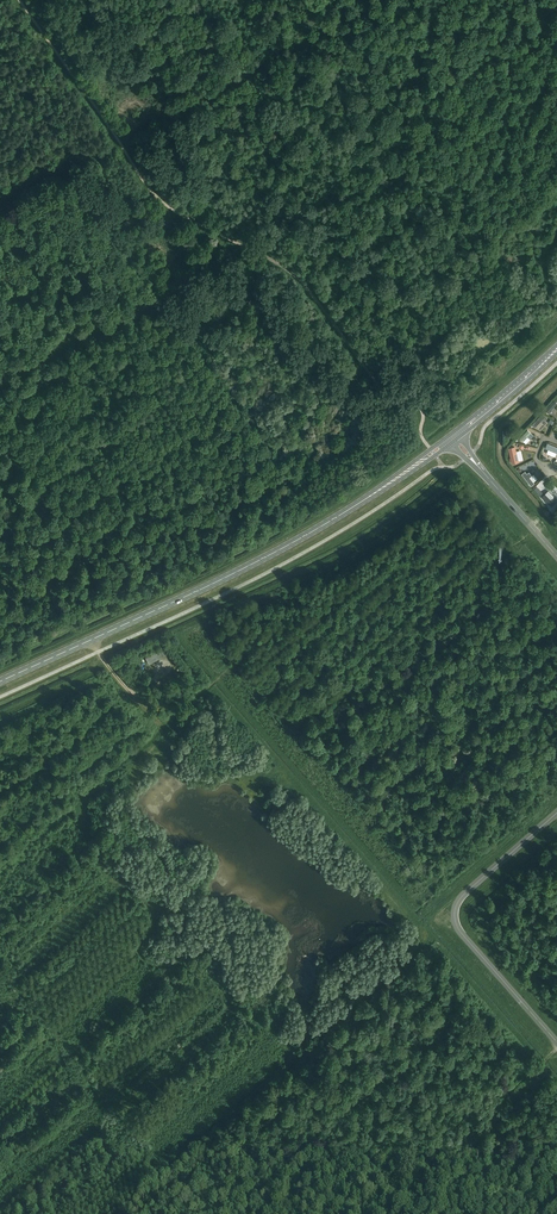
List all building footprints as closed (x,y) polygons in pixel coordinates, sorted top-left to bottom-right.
[(545,410),(548,413),(551,410),(553,411),(556,408),(554,407),(556,404),(556,403),(554,400),(545,410)] [(537,427),(545,418),(542,415),(534,424),(537,427)] [(528,430),(520,438),(521,439),(522,440),(523,441),(527,437),(530,439),(534,435),(528,430)] [(535,452),(536,447),(520,443),(518,448),(535,452)] [(545,448),(549,449),(547,453),(555,456),(556,453),(556,447),(547,443),(545,448)] [(515,447),(509,448),(512,461),(516,460),(517,459),(516,457),(516,456),(515,452),(516,451),(515,447)] [(522,475),(532,488),(535,485),(530,479),(532,477),(529,474),(528,475),(526,473),(522,475)] [(534,489),(540,495),(543,492),(537,487),(534,489)] [(549,490),(548,491),(542,497),(551,505),(556,499),(556,493),(552,487),(549,490)] [(145,657),(149,664),(167,654),(163,647),(145,657)]
